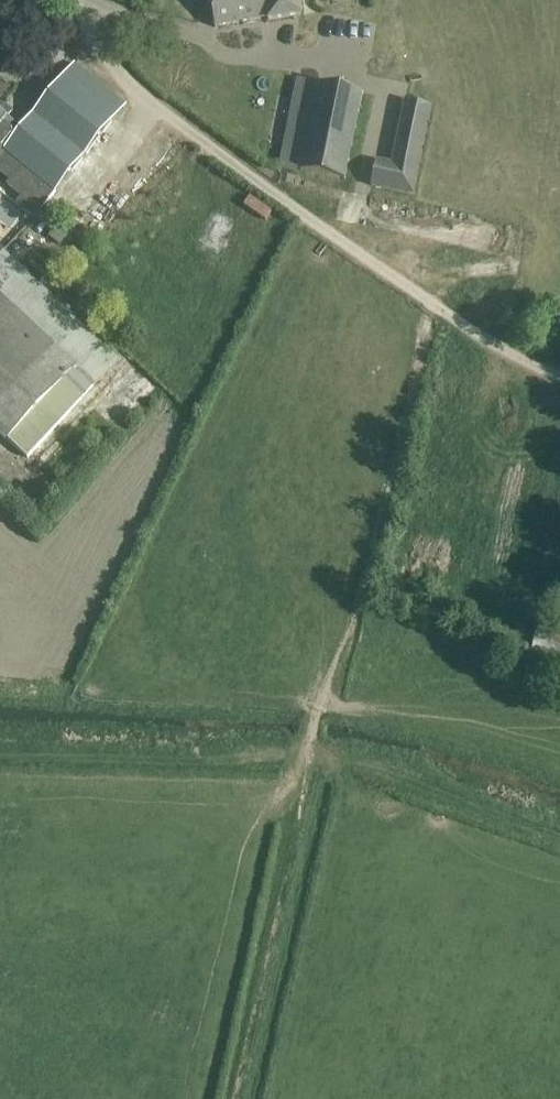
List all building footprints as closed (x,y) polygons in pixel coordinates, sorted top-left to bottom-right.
[(269,21),(265,0),(210,0),(215,29),(269,21)] [(299,0),(265,0),(269,21),(269,22),(302,16),(299,0)] [(55,194),(116,119),(111,115),(121,101),(75,64),(65,77),(64,77),(15,138),(2,127),(7,121),(0,115),(0,174),(10,182),(6,186),(22,199),(17,205),(34,220),(55,194)] [(282,162),(303,166),(303,169),(347,178),(364,93),(320,84),(307,149),(285,145),(282,162)] [(414,194),(432,107),(406,102),(393,165),(377,162),(372,185),(414,194)] [(147,210),(166,196),(158,187),(140,202),(147,210)] [(59,224),(49,236),(61,246),(71,234),(59,224)] [(8,442),(9,441),(29,459),(96,386),(120,361),(4,252),(0,256),(0,435),(8,442)] [(530,654),(559,660),(559,656),(559,625),(537,621),(530,654)]
